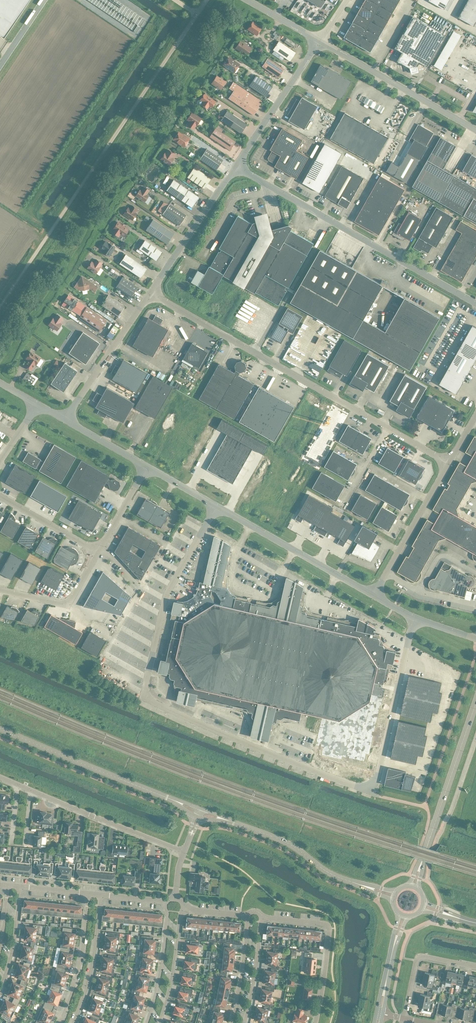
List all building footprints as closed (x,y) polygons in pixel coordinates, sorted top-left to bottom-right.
[(2,37),(4,38),(8,31),(29,0),(0,0),(0,36),(2,37)] [(375,45),(400,0),(365,0),(344,37),(357,45),(370,52),(375,45)] [(428,0),(444,9),(450,0),(429,0),(428,0)] [(458,18),(474,26),(475,23),(475,0),(468,0),(458,18)] [(413,17),(395,48),(402,52),(400,57),(398,62),(401,63),(406,66),(405,67),(406,67),(406,66),(410,68),(411,73),(418,71),(417,67),(419,62),(427,67),(445,35),(428,25),(413,17)] [(257,35),(261,28),(253,22),(248,29),(257,35)] [(41,28),(36,36),(52,48),(58,39),(41,28)] [(449,28),(431,64),(438,67),(456,31),(449,28)] [(36,36),(30,45),(47,56),(52,48),(36,36)] [(286,38),(283,41),(292,47),(294,43),(286,38)] [(52,48),(47,56),(53,60),(59,52),(64,43),(58,39),(52,48)] [(235,48),(242,53),(243,51),(248,54),(252,48),(240,40),(235,48)] [(295,52),(278,41),(273,50),(290,61),(295,52)] [(64,43),(59,52),(65,56),(70,48),(64,43)] [(70,48),(65,56),(73,62),(79,53),(70,48)] [(59,52),(53,60),(59,64),(65,56),(59,52)] [(79,53),(73,62),(78,65),(84,57),(79,53)] [(65,56),(59,64),(67,70),(73,62),(65,56)] [(84,57),(78,65),(83,68),(89,60),(84,57)] [(234,72),(239,64),(229,58),(229,57),(224,65),(227,67),(226,68),(229,70),(229,69),(234,72)] [(284,69),(267,58),(262,66),(278,78),(284,69)] [(89,60),(83,68),(87,71),(93,63),(89,60)] [(73,62),(67,70),(72,73),(78,65),(73,62)] [(93,63),(87,71),(91,74),(97,66),(93,63)] [(318,86),(341,99),(351,81),(328,68),(328,69),(320,64),(311,81),(318,86)] [(78,65),(72,73),(77,77),(83,68),(78,65)] [(97,66),(91,74),(98,78),(103,70),(97,66)] [(83,68),(77,77),(82,79),(87,71),(83,68)] [(87,71),(82,79),(86,82),(91,74),(87,71)] [(91,74),(86,82),(92,87),(98,78),(91,74)] [(209,85),(209,86),(210,86),(221,93),(222,94),(226,88),(225,87),(228,83),(225,82),(216,76),(211,83),(210,86),(209,85)] [(256,76),(249,85),(265,97),(272,87),(256,76)] [(228,98),(237,104),(253,115),(259,107),(258,106),(261,101),(233,82),(229,88),(233,91),(228,98)] [(197,100),(196,102),(197,104),(198,105),(200,105),(201,104),(201,105),(207,108),(209,105),(212,107),(215,102),(204,94),(200,100),(199,100),(197,100)] [(291,117),(289,121),(304,130),(318,106),(302,97),(300,101),(296,99),(287,115),(291,117)] [(325,110),(319,121),(327,125),(333,114),(325,110)] [(247,124),(227,111),(221,120),(241,133),(247,124)] [(192,113),(192,112),(187,119),(187,120),(188,119),(190,121),(187,125),(193,129),(196,125),(196,126),(201,119),(201,118),(200,119),(192,113)] [(389,137),(345,113),(330,139),(374,164),(389,137)] [(318,142),(324,131),(315,126),(309,137),(318,142)] [(392,161),(386,171),(407,183),(428,147),(426,146),(433,133),(421,126),(417,127),(409,141),(413,143),(399,166),(392,161)] [(235,142),(215,128),(209,136),(230,150),(235,142)] [(303,140),(282,128),(270,150),(272,151),(268,158),(269,160),(276,164),(275,166),(296,179),(309,157),(297,150),(303,140)] [(173,140),(184,147),(189,139),(185,136),(184,136),(178,132),(173,140)] [(443,169),(447,162),(456,146),(440,137),(427,160),(443,169)] [(342,153),(325,144),(302,183),(320,193),(342,153)] [(206,149),(200,159),(216,170),(223,160),(206,149)] [(175,154),(168,150),(166,153),(165,153),(160,159),(169,165),(173,158),(173,159),(172,158),(174,154),(175,154)] [(471,155),(462,170),(475,178),(475,157),(471,155)] [(412,186),(439,201),(454,175),(443,169),(427,160),(412,186)] [(364,178),(342,166),(325,196),(338,203),(338,204),(347,209),(351,202),(350,202),(364,178)] [(187,177),(204,188),(211,178),(194,167),(187,177)] [(379,235),(386,222),(405,189),(380,175),(354,221),(379,235)] [(454,175),(439,201),(439,202),(475,223),(475,188),(454,175)] [(173,180),(166,190),(191,207),(198,197),(173,180)] [(149,190),(144,187),(141,191),(139,190),(136,196),(144,202),(148,196),(146,194),(146,193),(147,193),(149,190)] [(162,214),(179,225),(186,215),(169,204),(162,214)] [(129,209),(128,207),(123,214),(132,220),(137,213),(135,212),(137,209),(132,205),(129,209)] [(454,217),(436,207),(413,248),(420,252),(421,252),(420,251),(421,249),(428,254),(433,246),(436,248),(454,217)] [(409,241),(422,219),(409,211),(401,225),(398,223),(392,234),(403,241),(405,238),(409,241)] [(209,266),(198,286),(213,294),(223,275),(255,293),(255,292),(278,305),(287,290),(285,289),(286,286),(288,288),(289,288),(314,243),(291,230),(292,227),(288,225),(270,230),(266,216),(257,219),(258,222),(253,223),(252,224),(238,216),(219,248),(222,250),(220,252),(219,252),(210,267),(209,266)] [(167,244),(174,233),(153,219),(146,230),(167,244)] [(461,221),(456,229),(462,233),(441,270),(461,282),(475,257),(475,230),(461,221)] [(112,232),(118,236),(118,235),(119,233),(124,236),(128,229),(118,222),(113,229),(114,229),(112,232)] [(161,252),(145,240),(139,249),(156,260),(161,252)] [(100,248),(103,250),(102,251),(109,257),(110,256),(111,255),(111,254),(112,253),(111,252),(115,247),(108,242),(108,243),(105,241),(100,248)] [(296,292),(289,288),(288,288),(286,286),(285,289),(287,290),(295,295),(290,302),(318,318),(316,320),(323,324),(324,321),(353,338),(374,302),(376,303),(387,284),(382,281),(380,284),(320,250),(296,292)] [(119,263),(127,269),(140,278),(146,268),(125,254),(119,263)] [(91,262),(87,268),(96,274),(100,267),(99,267),(102,263),(96,259),(94,262),(95,263),(94,264),(91,262)] [(178,265),(174,271),(178,275),(183,269),(178,265)] [(194,283),(201,271),(194,267),(187,279),(194,283)] [(94,291),(97,287),(82,277),(77,283),(74,287),(79,290),(80,288),(82,290),(86,289),(88,287),(94,291)] [(116,287),(131,297),(137,287),(122,277),(116,287)] [(72,310),(81,316),(86,307),(77,301),(78,301),(74,299),(68,295),(63,304),(68,307),(68,308),(71,310),(72,310)] [(101,305),(118,316),(125,306),(108,295),(101,305)] [(364,320),(353,338),(410,370),(440,318),(405,298),(385,332),(364,320)] [(86,307),(81,316),(79,318),(99,331),(106,320),(86,307)] [(271,337),(279,342),(282,341),(287,331),(293,334),(303,316),(288,308),(279,323),(271,337)] [(48,325),(57,330),(61,324),(59,323),(63,318),(57,315),(54,319),(53,318),(48,325)] [(132,346),(152,357),(168,329),(160,325),(163,319),(155,315),(152,320),(148,318),(146,322),(144,321),(140,329),(141,330),(132,346)] [(464,381),(468,373),(467,372),(475,357),(475,328),(472,326),(446,371),(464,381)] [(68,353),(85,364),(99,343),(83,332),(68,353)] [(362,350),(344,340),(329,366),(330,366),(327,371),(340,378),(343,373),(347,376),(362,350)] [(192,343),(183,358),(200,368),(208,352),(192,343)] [(28,360),(24,366),(31,370),(35,364),(36,365),(40,358),(30,352),(26,358),(28,360)] [(355,375),(350,383),(363,391),(366,387),(374,392),(389,366),(367,353),(355,375)] [(112,379),(136,393),(147,373),(123,359),(119,367),(115,365),(110,373),(114,375),(112,379)] [(245,363),(241,361),(237,362),(235,366),(236,370),(234,372),(219,364),(199,399),(234,419),(254,384),(239,375),(240,372),(244,371),(246,367),(245,363)] [(74,375),(77,371),(64,362),(50,383),(63,392),(74,375)] [(410,417),(415,409),(414,409),(426,387),(405,374),(390,401),(399,406),(396,410),(410,417)] [(154,419),(172,387),(152,376),(135,407),(154,419)] [(455,387),(442,379),(439,384),(452,392),(455,387)] [(259,386),(239,422),(274,442),(295,406),(259,386)] [(102,395),(96,392),(92,400),(97,403),(95,407),(99,409),(97,413),(105,418),(107,414),(123,423),(134,403),(106,387),(102,395)] [(453,421),(454,421),(453,418),(456,413),(453,411),(454,410),(429,396),(417,417),(418,417),(416,420),(419,422),(420,425),(421,424),(420,424),(423,423),(424,421),(434,427),(433,430),(440,434),(441,436),(445,435),(445,433),(448,426),(446,425),(448,420),(450,421),(453,420),(453,421)] [(7,426),(10,422),(1,416),(0,418),(0,422),(7,426)] [(217,428),(227,434),(234,438),(240,441),(245,432),(222,419),(217,428)] [(348,425),(339,441),(363,454),(365,450),(367,449),(368,448),(369,446),(370,444),(369,442),(372,438),(360,432),(359,430),(358,428),(356,427),(354,427),(352,427),(348,425)] [(127,436),(130,431),(125,427),(121,432),(127,436)] [(246,445),(253,448),(263,454),(268,445),(245,432),(240,441),(246,445)] [(236,447),(240,441),(234,438),(227,434),(223,440),(230,444),(236,447)] [(474,436),(465,452),(473,456),(467,466),(460,462),(447,483),(450,484),(447,489),(445,488),(433,509),(440,513),(434,523),(427,519),(412,546),(414,547),(408,557),(406,556),(397,572),(404,576),(406,579),(408,581),(411,582),(414,582),(416,582),(419,580),(421,577),(421,575),(421,571),(439,540),(447,538),(473,553),(472,557),(473,559),(475,561),(475,527),(459,517),(457,509),(472,483),(475,481),(475,437),(474,436)] [(223,440),(220,446),(227,450),(233,454),(236,447),(230,444),(223,440)] [(243,451),(249,455),(253,448),(246,445),(240,441),(236,447),(243,451)] [(54,444),(45,460),(31,452),(25,463),(61,483),(76,457),(54,444)] [(223,456),(229,460),(233,454),(227,450),(220,446),(216,453),(223,456)] [(239,457),(246,461),(249,455),(243,451),(236,447),(233,454),(239,457)] [(387,447),(378,463),(394,472),(403,456),(399,454),(399,452),(397,451),(395,450),(393,449),(391,450),(387,447)] [(324,467),(348,480),(350,476),(352,475),(354,474),(355,472),(355,470),(355,468),(357,464),(333,451),(324,467)] [(226,466),(229,460),(223,456),(216,453),(213,459),(220,463),(226,466)] [(239,457),(233,454),(229,460),(235,463),(242,467),(246,461),(239,457)] [(111,480),(108,479),(109,476),(81,459),(65,486),(94,502),(105,483),(108,484),(109,489),(113,491),(118,490),(120,486),(119,481),(115,479),(111,480)] [(220,463),(213,459),(207,470),(213,473),(220,463)] [(399,475),(415,484),(418,480),(419,479),(421,478),(422,476),(422,474),(422,472),(424,468),(409,459),(399,475)] [(232,470),(239,473),(242,467),(235,463),(229,460),(226,466),(232,470)] [(213,473),(220,477),(226,466),(220,463),(213,473)] [(15,464),(7,478),(9,484),(25,493),(35,475),(15,464)] [(232,470),(226,466),(220,477),(226,480),(232,470)] [(232,470),(226,480),(233,484),(239,473),(232,470)] [(321,472),(312,488),(324,494),(325,496),(326,498),(328,499),(330,499),(332,499),(336,501),(345,485),(321,472)] [(410,494),(374,474),(372,478),(370,479),(369,480),(368,482),(367,484),(368,486),(365,490),(401,510),(403,506),(405,505),(406,504),(407,502),(408,500),(407,498),(410,494)] [(39,480),(30,496),(58,512),(67,496),(39,480)] [(309,494),(295,519),(301,523),(304,518),(316,525),(313,530),(325,536),(328,531),(340,539),(337,543),(343,547),(355,526),(331,512),(333,508),(309,494)] [(363,517),(367,519),(376,503),(361,494),(351,510),(355,512),(356,514),(358,516),(359,517),(361,517),(363,517)] [(145,498),(136,514),(160,528),(162,524),(164,523),(166,522),(167,520),(167,518),(167,516),(169,512),(157,505),(156,503),(155,502),(153,501),(151,501),(150,501),(145,498)] [(68,518),(88,529),(94,527),(102,514),(78,500),(68,518)] [(382,506),(373,522),(377,524),(377,526),(379,528),(381,529),(383,529),(385,529),(389,531),(398,515),(382,506)] [(10,513),(0,531),(12,538),(20,524),(15,521),(15,518),(14,516),(12,514),(10,513)] [(371,562),(380,547),(373,541),(378,533),(363,525),(354,540),(358,542),(352,553),(371,562)] [(38,533),(26,526),(17,541),(29,548),(38,533)] [(140,580),(160,545),(128,527),(114,552),(140,580)] [(228,577),(227,575),(229,565),(230,564),(229,564),(228,563),(231,553),(231,552),(230,552),(230,551),(231,546),(229,544),(223,541),(223,540),(223,541),(217,537),(214,536),(212,547),(211,548),(210,547),(210,548),(208,559),(207,559),(206,559),(207,560),(204,570),(202,571),(202,570),(202,571),(198,588),(196,593),(193,597),(188,600),(183,601),(177,601),(177,602),(174,601),(170,620),(171,620),(171,619),(173,620),(169,634),(172,635),(172,636),(181,638),(185,622),(215,604),(250,611),(252,603),(250,602),(251,599),(248,599),(236,596),(231,593),(227,588),(227,582),(228,577),(229,576),(228,577)] [(48,540),(43,537),(35,551),(47,558),(57,539),(55,538),(52,538),(50,539),(48,540)] [(65,548),(61,546),(53,559),(54,562),(67,570),(70,565),(72,565),(74,564),(76,563),(77,561),(78,559),(78,556),(78,554),(77,552),(76,550),(74,548),(72,547),(69,547),(67,547),(65,548)] [(10,553),(0,571),(0,573),(11,580),(23,560),(10,553)] [(41,568),(29,561),(20,577),(32,584),(41,568)] [(468,575),(451,566),(449,569),(444,571),(440,568),(435,578),(432,579),(429,580),(428,583),(429,586),(431,589),(434,590),(437,590),(465,597),(467,587),(470,587),(472,586),(474,583),(475,580),(473,578),(471,576),(468,575)] [(54,593),(56,592),(58,591),(60,590),(62,588),(63,586),(63,583),(62,581),(62,579),(64,575),(51,567),(48,568),(40,581),(45,584),(45,586),(46,588),(47,590),(49,591),(51,592),(54,593)] [(131,597),(105,569),(86,605),(120,615),(131,597)] [(252,603),(250,611),(249,613),(315,628),(315,626),(319,627),(321,618),(322,615),(320,615),(313,613),(308,610),(304,605),(304,599),(305,594),(306,593),(305,594),(304,593),(302,592),(303,587),(301,586),(295,582),(295,581),(295,582),(289,579),(287,577),(284,588),(283,588),(281,589),(280,587),(281,589),(279,594),(277,599),(271,602),(265,603),(259,601),(256,601),(256,604),(252,603)] [(388,674),(376,672),(375,672),(375,668),(375,665),(358,638),(356,637),(315,628),(249,613),(250,611),(215,604),(185,622),(181,638),(176,657),(195,687),(233,696),(302,711),(302,710),(338,718),(340,717),(367,700),(368,699),(369,694),(372,694),(383,697),(385,689),(382,688),(383,683),(386,684),(388,674)] [(0,617),(14,620),(19,612),(18,612),(19,611),(16,607),(11,606),(11,607),(7,605),(0,617)] [(34,625),(39,617),(39,615),(39,613),(38,611),(36,610),(34,610),(32,611),(31,612),(27,610),(20,622),(34,625)] [(60,635),(68,620),(59,618),(59,619),(51,614),(44,626),(60,635)] [(379,634),(378,634),(374,633),(376,628),(373,627),(374,627),(367,623),(368,623),(367,623),(359,619),(358,624),(348,621),(349,620),(342,620),(328,617),(327,620),(321,618),(319,627),(315,626),(315,628),(356,637),(358,638),(375,665),(375,668),(375,672),(376,672),(388,674),(389,669),(392,669),(396,651),(395,651),(393,651),(393,650),(388,648),(384,644),(381,640),(379,634)] [(76,622),(68,620),(60,635),(75,644),(82,632),(74,628),(76,622)] [(81,647),(97,656),(106,640),(90,631),(81,647)] [(231,705),(233,696),(195,687),(176,657),(181,638),(172,636),(171,641),(168,640),(168,642),(165,655),(163,654),(160,666),(159,672),(161,672),(161,673),(166,675),(170,679),(173,684),(174,689),(174,695),(177,695),(178,696),(177,701),(179,702),(186,704),(192,705),(195,706),(196,701),(197,700),(206,702),(205,703),(204,704),(205,704),(206,704),(212,703),(226,707),(227,704),(231,705)] [(405,695),(440,703),(440,702),(442,694),(442,693),(444,683),(409,676),(405,695)] [(340,720),(338,720),(322,716),(316,745),(324,747),(322,755),(332,758),(342,760),(342,757),(364,762),(366,754),(369,755),(380,706),(381,706),(383,697),(372,694),(370,701),(340,720)] [(440,703),(405,695),(400,715),(430,722),(433,712),(437,713),(438,713),(438,712),(439,704),(440,704),(440,703)] [(231,705),(233,705),(232,708),(235,708),(235,709),(241,710),(246,713),(250,718),(250,724),(249,729),(248,730),(249,729),(250,730),(250,731),(252,731),(251,737),(253,737),(259,739),(260,739),(266,740),(268,741),(270,735),(271,735),(272,735),(273,735),(274,736),(274,734),(275,730),(277,724),(283,721),(289,721),(295,722),(298,723),(298,720),(300,720),(302,711),(233,696),(231,705)] [(399,721),(395,739),(425,746),(427,736),(424,736),(426,727),(399,721)] [(423,756),(425,746),(395,739),(390,758),(416,764),(418,755),(422,756),(423,756)] [(388,768),(384,785),(411,791),(416,777),(405,773),(406,772),(388,768)] [(8,804),(8,796),(5,795),(1,795),(0,795),(0,809),(4,809),(5,803),(8,804)] [(36,814),(35,822),(52,824),(53,818),(51,817),(51,814),(46,814),(46,812),(40,812),(40,814),(36,814)] [(72,823),(65,823),(64,833),(71,834),(71,831),(77,832),(78,825),(72,825),(72,823)] [(38,836),(34,835),(33,846),(40,847),(41,837),(44,837),(44,831),(38,831),(38,836)] [(99,834),(90,833),(89,837),(87,837),(86,850),(91,851),(92,847),(103,849),(104,836),(99,836),(99,834)] [(77,846),(73,846),(73,852),(80,852),(81,842),(77,842),(77,846)] [(113,844),(112,845),(108,845),(107,856),(118,857),(119,854),(126,855),(127,846),(113,844)] [(25,863),(24,873),(30,874),(32,858),(29,858),(28,861),(29,862),(29,863),(25,863)] [(149,882),(159,883),(160,877),(159,877),(160,863),(161,863),(162,859),(157,858),(150,858),(149,865),(154,865),(153,871),(154,871),(154,873),(150,873),(149,882)] [(36,874),(42,875),(43,864),(37,863),(37,861),(34,861),(33,867),(36,868),(36,874)] [(43,863),(43,864),(42,875),(49,876),(49,869),(52,869),(53,863),(50,862),(50,863),(43,863)] [(57,877),(63,877),(64,867),(58,867),(59,863),(55,863),(55,870),(58,870),(57,877)] [(68,868),(64,867),(63,877),(70,878),(71,871),(74,871),(74,863),(69,863),(68,868)] [(108,871),(107,882),(114,882),(115,867),(112,867),(112,870),(113,870),(113,872),(108,871)] [(140,872),(135,871),(135,876),(131,876),(132,875),(127,874),(126,875),(123,875),(122,883),(134,885),(135,879),(140,880),(140,872)] [(198,874),(191,873),(190,880),(196,881),(195,890),(203,891),(204,888),(208,888),(208,882),(204,882),(205,877),(198,876),(198,874)] [(30,913),(31,901),(24,900),(24,904),(22,904),(22,903),(21,912),(30,913)] [(82,919),(83,909),(83,910),(81,910),(81,906),(75,905),(73,918),(82,919)] [(102,911),(101,921),(110,921),(111,909),(105,908),(104,913),(102,913),(103,911),(102,911)] [(163,927),(163,918),(163,919),(161,919),(162,914),(155,914),(154,926),(163,927)] [(191,926),(192,918),(191,917),(191,918),(187,917),(186,920),(183,920),(183,919),(182,925),(186,925),(186,926),(190,926),(191,926)] [(235,922),(234,931),(236,931),(240,931),(243,931),(244,926),(240,926),(241,923),(236,922),(235,922)] [(25,933),(35,934),(36,930),(39,931),(39,925),(33,924),(32,927),(25,926),(25,930),(25,933)] [(266,933),(266,934),(270,934),(270,935),(272,935),(273,926),(271,926),(267,926),(267,929),(264,928),(263,928),(263,933),(266,933)] [(64,938),(74,940),(74,937),(75,937),(76,934),(70,933),(71,928),(63,927),(62,932),(64,933),(64,938)] [(317,930),(316,930),(315,939),(316,939),(320,940),(319,945),(323,946),(324,934),(321,934),(321,931),(317,931),(317,930)] [(105,942),(115,944),(116,940),(119,940),(120,933),(112,932),(112,936),(105,935),(104,940),(105,940),(105,942)] [(31,943),(37,945),(38,939),(35,938),(35,934),(25,933),(24,936),(24,939),(31,940),(31,943)] [(143,941),(143,945),(155,947),(155,946),(155,942),(155,940),(147,939),(148,936),(141,935),(141,941),(143,941)] [(60,948),(68,949),(69,945),(74,946),(74,943),(73,943),(74,940),(64,938),(63,944),(60,944),(60,948)] [(185,952),(197,953),(198,942),(191,941),(190,945),(186,944),(186,945),(185,945),(184,951),(186,951),(185,952)] [(118,944),(115,944),(105,942),(105,945),(103,944),(103,949),(110,950),(110,953),(117,954),(118,944)] [(32,954),(33,950),(36,951),(37,945),(31,943),(30,947),(23,945),(22,949),(22,952),(32,954)] [(224,953),(234,954),(234,950),(233,950),(233,947),(229,947),(230,944),(223,943),(223,947),(224,947),(224,953)] [(139,954),(145,955),(146,952),(153,953),(153,951),(154,951),(155,947),(143,945),(142,949),(140,949),(139,954)] [(58,957),(70,960),(71,957),(72,957),(73,954),(67,953),(68,949),(60,948),(58,957)] [(266,957),(277,959),(277,952),(279,953),(279,949),(273,948),(273,952),(266,951),(265,955),(266,955),(266,957)] [(27,959),(26,963),(33,964),(35,954),(32,954),(22,952),(21,955),(21,954),(20,958),(27,959)] [(311,959),(311,954),(305,953),(305,957),(307,957),(307,958),(306,967),(305,967),(304,972),(314,973),(315,968),(314,968),(314,965),(315,965),(316,959),(311,959)] [(145,955),(139,954),(138,959),(141,960),(140,964),(152,966),(152,962),(152,961),(152,959),(145,958),(145,955)] [(102,961),(102,963),(112,965),(113,961),(116,962),(117,956),(109,955),(109,958),(102,956),(101,961),(102,961)] [(56,967),(64,969),(65,965),(70,966),(71,963),(70,963),(70,960),(58,957),(56,967)] [(271,964),(271,967),(277,968),(278,965),(276,965),(277,959),(266,957),(266,960),(265,960),(264,964),(271,964)] [(184,960),(184,961),(183,961),(183,962),(182,963),(182,964),(182,966),(183,967),(183,968),(195,970),(196,962),(198,963),(199,959),(191,958),(190,961),(184,960)] [(33,964),(26,963),(23,962),(22,965),(18,964),(17,967),(18,967),(17,970),(30,974),(32,966),(33,964)] [(112,965),(102,963),(101,965),(100,965),(99,970),(106,971),(105,974),(113,976),(114,970),(111,969),(112,965)] [(136,972),(142,974),(142,971),(150,972),(150,970),(151,970),(152,966),(140,964),(139,968),(137,967),(136,972)] [(220,973),(226,974),(227,971),(230,971),(231,968),(232,968),(233,965),(223,964),(222,969),(221,969),(220,973)] [(56,977),(65,980),(66,977),(67,977),(68,974),(63,973),(64,969),(56,967),(55,971),(57,971),(56,977)] [(264,976),(274,978),(275,972),(277,972),(277,969),(271,968),(270,971),(263,970),(263,974),(264,974),(264,976)] [(20,981),(27,984),(30,974),(17,970),(16,973),(15,976),(21,978),(20,981)] [(423,978),(433,980),(434,977),(437,977),(438,972),(432,970),(431,973),(425,972),(423,978)] [(451,981),(453,972),(448,971),(446,978),(443,977),(442,983),(445,984),(445,982),(451,983),(451,981)] [(136,982),(148,985),(149,981),(148,981),(149,978),(141,977),(142,974),(136,972),(135,978),(137,978),(136,982)] [(195,975),(188,973),(187,977),(182,976),(181,977),(181,976),(180,977),(180,978),(179,980),(179,981),(180,982),(180,983),(189,985),(190,980),(194,981),(195,975)] [(220,982),(230,984),(230,981),(229,981),(229,978),(226,977),(226,974),(220,973),(219,977),(221,977),(220,982)] [(464,988),(465,982),(462,981),(464,975),(458,974),(456,985),(459,985),(459,986),(461,986),(461,987),(464,988)] [(97,982),(97,984),(107,986),(108,982),(111,983),(112,978),(105,976),(104,979),(97,977),(96,981),(97,982)] [(273,984),(274,978),(264,976),(263,978),(262,978),(261,982),(268,983),(268,986),(274,987),(275,984),(273,984)] [(468,982),(465,982),(464,988),(467,989),(468,985),(473,986),(475,977),(469,976),(468,982)] [(51,986),(59,988),(60,985),(65,986),(66,983),(64,983),(65,980),(56,977),(54,983),(52,982),(51,986)] [(433,980),(423,978),(422,984),(429,985),(428,989),(437,990),(438,987),(435,987),(435,986),(434,984),(433,983),(433,980)] [(10,988),(20,992),(22,988),(24,989),(27,984),(20,981),(19,984),(13,982),(11,985),(10,988)] [(131,991),(137,992),(138,989),(146,991),(146,989),(147,989),(148,985),(136,982),(135,989),(132,988),(131,991)] [(106,990),(107,986),(97,984),(96,986),(95,985),(94,990),(101,992),(100,995),(107,997),(109,991),(106,990)] [(49,996),(59,999),(60,996),(61,997),(62,994),(57,992),(59,988),(51,986),(49,989),(52,990),(49,996)] [(260,995),(271,997),(272,991),(273,991),(274,988),(265,987),(265,989),(260,988),(260,992),(261,993),(260,995)] [(304,987),(303,998),(310,999),(312,988),(304,987)] [(13,1000),(19,1002),(21,997),(19,996),(20,992),(10,988),(9,991),(9,990),(8,994),(14,996),(13,1000)] [(192,990),(185,989),(184,992),(178,991),(178,992),(177,992),(176,993),(176,995),(176,996),(176,997),(177,997),(177,998),(186,1000),(187,996),(191,997),(192,990)] [(131,1000),(143,1004),(142,1003),(143,1002),(144,1002),(145,998),(144,998),(144,997),(137,995),(137,992),(131,991),(130,996),(133,997),(131,1000)] [(420,994),(419,1000),(429,1002),(429,998),(431,999),(432,998),(433,996),(434,993),(427,992),(427,995),(420,994)] [(270,1006),(271,1003),(269,1003),(271,997),(260,995),(260,997),(259,997),(258,1001),(265,1002),(264,1005),(270,1006)] [(44,1004),(51,1007),(53,1004),(58,1006),(59,1003),(58,1002),(59,999),(49,996),(47,1001),(45,1000),(44,1004)] [(90,1004),(100,1007),(102,1003),(105,1004),(106,999),(99,997),(98,999),(92,997),(90,1001),(91,1002),(90,1004)] [(2,1005),(14,1011),(19,1002),(13,1000),(12,1003),(5,999),(4,1002),(2,1005)] [(213,1007),(219,1009),(220,1006),(224,1007),(224,1003),(226,1003),(226,1000),(217,999),(215,1004),(214,1004),(213,1007)] [(143,1004),(131,1000),(130,1004),(124,1002),(122,1007),(126,1009),(132,1011),(133,1008),(140,1010),(141,1010),(142,1006),(142,1004),(143,1004)] [(433,1003),(429,1002),(419,1000),(418,1006),(424,1007),(424,1010),(431,1012),(433,1003)] [(445,1014),(447,1005),(443,1004),(443,1002),(439,1001),(436,1015),(441,1016),(442,1014),(445,1014)] [(40,1013),(51,1018),(52,1016),(53,1016),(55,1013),(50,1011),(51,1007),(44,1004),(40,1013)] [(99,1011),(100,1007),(90,1004),(90,1006),(89,1005),(87,1010),(94,1012),(93,1015),(100,1018),(102,1012),(99,1011)] [(173,1013),(186,1017),(189,1006),(181,1004),(180,1007),(175,1006),(174,1007),(173,1007),(172,1008),(172,1010),(172,1011),(172,1012),(173,1012),(173,1013)] [(447,1005),(445,1014),(448,1015),(448,1018),(453,1019),(456,1005),(452,1004),(452,1006),(447,1005)] [(2,1005),(1,1008),(0,1009),(0,1011),(6,1014),(3,1018),(8,1022),(14,1011),(2,1005)] [(456,1005),(453,1019),(458,1020),(459,1017),(463,1018),(465,1009),(460,1008),(461,1005),(456,1005)] [(471,1022),(474,1008),(470,1007),(468,1005),(465,1006),(465,1009),(463,1018),(466,1019),(466,1021),(471,1022)] [(256,1013),(266,1016),(268,1010),(269,1010),(270,1007),(264,1006),(263,1009),(257,1007),(256,1011),(257,1011),(256,1013)] [(212,1017),(221,1020),(222,1017),(221,1017),(222,1013),(218,1012),(219,1009),(213,1007),(212,1011),(214,1012),(212,1017)] [(297,1008),(295,1013),(294,1013),(292,1021),(301,1022),(305,1022),(307,1016),(302,1015),(304,1009),(297,1008)] [(126,1018),(137,1022),(136,1022),(137,1020),(138,1020),(139,1016),(138,1016),(131,1013),(132,1011),(126,1009),(125,1014),(127,1015),(126,1018)] [(38,1022),(44,1022),(45,1022),(46,1022),(50,1022),(51,1022),(50,1021),(51,1018),(40,1013),(36,1020),(36,1022),(38,1022)] [(266,1016),(256,1013),(256,1016),(255,1015),(254,1019),(260,1021),(260,1022),(266,1022),(267,1022),(265,1022),(266,1016)]
